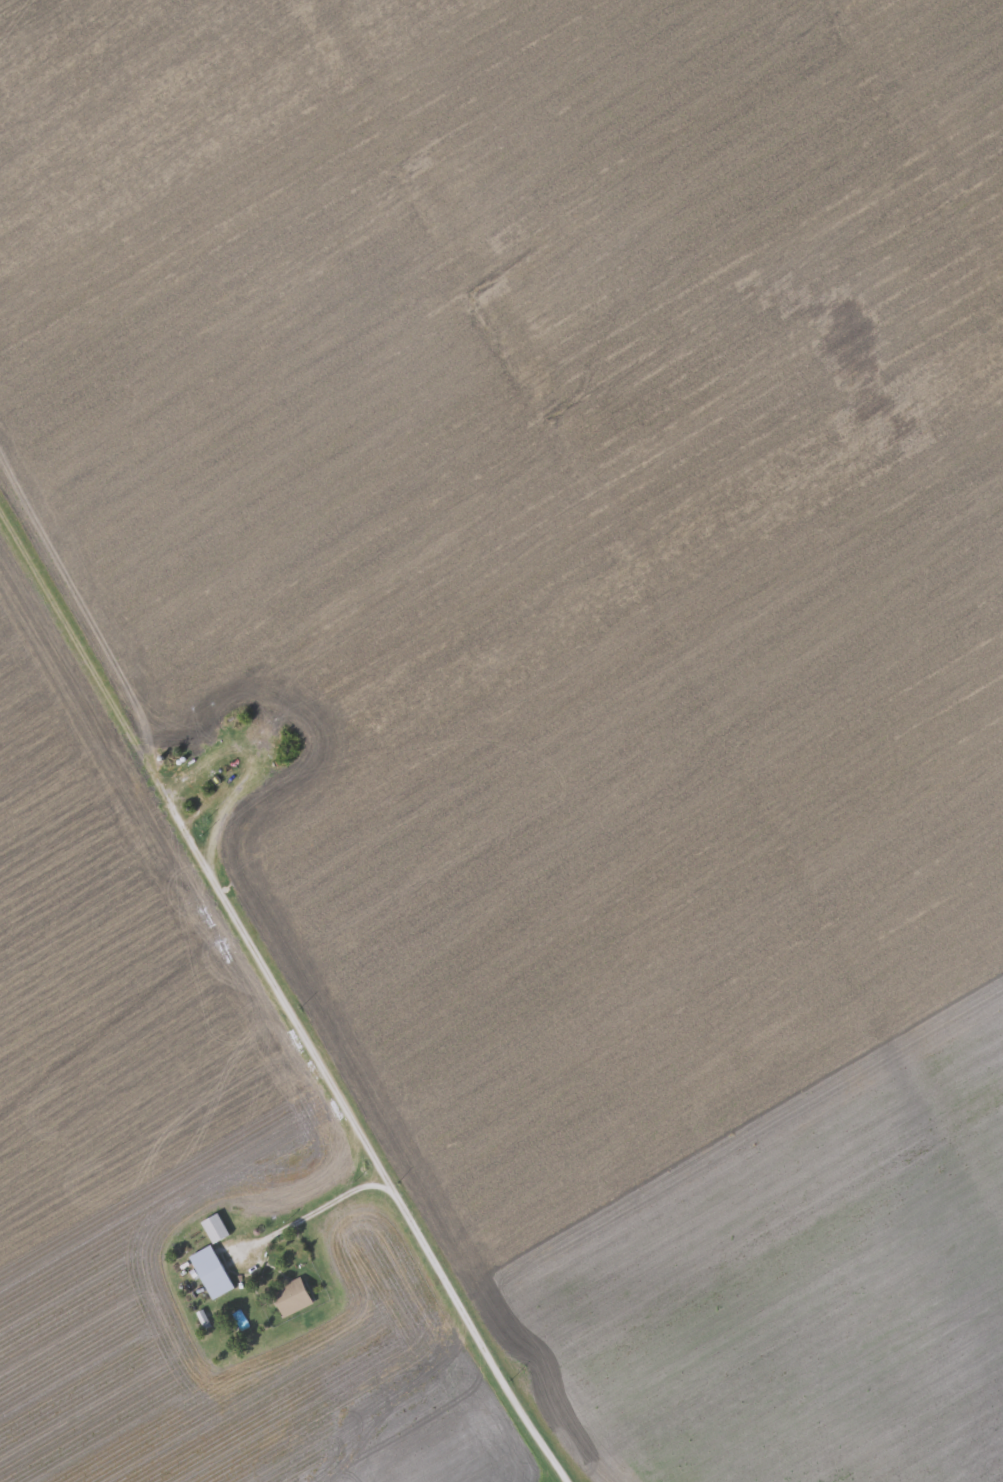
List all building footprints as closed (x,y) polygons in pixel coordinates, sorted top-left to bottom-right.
[(230,1233),(214,1242),(203,1220),(219,1211),(230,1233)] [(212,1298),(191,1254),(213,1243),(234,1287),(212,1298)] [(314,1302),(283,1316),(271,1289),(302,1275),(314,1302)]
